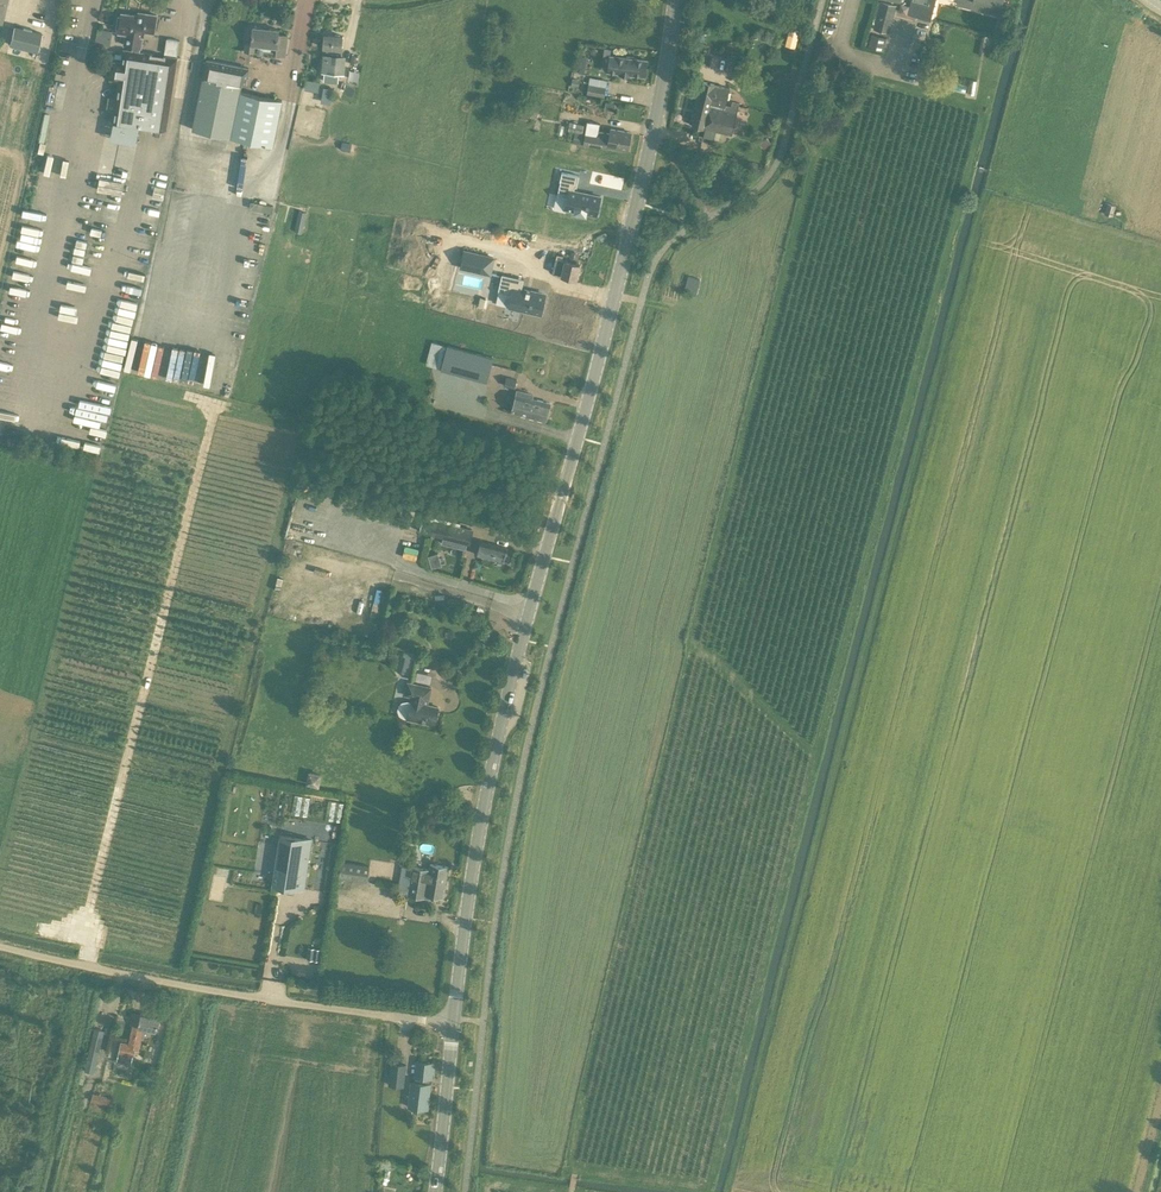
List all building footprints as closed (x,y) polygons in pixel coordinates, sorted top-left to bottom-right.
[(909,14),(931,20),(936,0),(913,0),(909,14)] [(1003,0),(957,0),(959,1),(958,4),(999,15),(1003,0)] [(889,33),(897,5),(881,1),(874,29),(889,33)] [(167,130),(178,58),(140,52),(141,47),(142,48),(144,36),(145,31),(155,33),(157,15),(147,13),(146,16),(122,13),(122,16),(119,15),(117,28),(120,29),(119,32),(127,33),(125,45),(133,46),(133,51),(125,50),(122,63),(120,63),(118,64),(116,66),(115,68),(114,73),(115,74),(116,77),(118,79),(120,80),(114,122),(167,130)] [(14,26),(9,46),(37,53),(42,33),(14,26)] [(285,56),(288,35),(279,34),(279,29),(253,26),(252,43),(245,42),(244,51),(255,53),(256,45),(278,47),(277,55),(285,56)] [(786,44),(796,47),(800,29),(791,27),(786,44)] [(343,36),(325,34),(324,48),(322,71),(331,72),(329,81),(338,82),(339,72),(340,72),(341,54),(329,53),(330,47),(342,49),(343,36)] [(869,47),(884,51),(887,38),(872,34),(871,38),(867,37),(865,46),(869,47)] [(167,38),(164,52),(177,55),(180,40),(167,38)] [(747,40),(743,54),(752,56),(756,42),(747,40)] [(634,59),(632,56),(627,56),(625,58),(609,56),(607,71),(616,72),(645,76),(647,61),(634,59)] [(237,65),(207,59),(193,129),(273,145),(283,100),(244,92),(249,68),(237,65)] [(317,90),(319,81),(304,78),(303,87),(317,90)] [(703,81),(693,124),(732,135),(739,105),(732,103),(731,106),(725,105),(729,88),(715,85),(715,83),(703,81)] [(589,84),(588,94),(606,97),(607,87),(589,84)] [(331,102),(332,87),(321,86),(320,101),(331,102)] [(610,133),(598,132),(597,135),(582,133),(584,123),(570,121),(568,130),(575,131),(573,141),(584,144),(608,147),(629,151),(632,132),(611,129),(610,133)] [(95,186),(108,190),(110,184),(111,184),(112,180),(98,177),(95,186)] [(606,201),(577,196),(573,218),(599,223),(606,201)] [(307,213),(299,211),(294,232),(303,234),(307,213)] [(535,234),(533,244),(549,247),(551,237),(535,234)] [(490,273),(490,272),(491,272),(494,256),(465,250),(461,266),(490,273)] [(576,279),(578,261),(560,259),(558,277),(576,279)] [(507,289),(503,307),(535,314),(540,291),(510,284),(513,273),(496,269),(492,286),(507,289)] [(255,286),(257,274),(238,272),(237,284),(255,286)] [(685,290),(696,293),(699,278),(689,275),(685,290)] [(154,375),(161,344),(138,339),(131,370),(154,375)] [(494,357),(448,345),(441,369),(487,381),(494,357)] [(98,363),(92,401),(112,404),(119,366),(98,363)] [(517,380),(506,378),(504,385),(515,389),(517,380)] [(545,420),(549,404),(533,400),(534,394),(518,389),(516,396),(512,412),(545,420)] [(448,523),(423,517),(420,531),(444,537),(444,538),(468,544),(473,529),(448,523)] [(289,530),(288,536),(319,544),(320,538),(289,530)] [(510,555),(506,551),(507,548),(482,541),(479,555),(503,562),(503,561),(508,560),(510,555)] [(448,546),(446,555),(456,557),(458,548),(448,546)] [(376,587),(370,612),(379,614),(385,589),(376,587)] [(404,651),(403,655),(405,656),(402,673),(410,675),(415,653),(404,651)] [(408,719),(434,725),(436,716),(438,707),(424,704),(424,700),(428,700),(431,688),(407,683),(405,695),(414,697),(412,702),(410,710),(408,719)] [(321,689),(309,686),(307,697),(318,699),(321,689)] [(292,747),(306,749),(309,730),(295,727),(292,747)] [(307,771),(305,783),(318,786),(321,774),(307,771)] [(312,840),(279,835),(272,884),(304,889),(312,840)] [(341,861),(338,876),(366,881),(369,866),(341,861)] [(429,897),(429,895),(443,897),(449,866),(430,863),(429,869),(413,866),(408,894),(429,897)] [(233,889),(244,892),(249,870),(238,867),(233,889)] [(307,958),(319,959),(321,948),(309,946),(307,958)] [(131,1064),(135,1049),(139,1050),(143,1027),(157,1030),(159,1017),(132,1011),(130,1023),(132,1023),(128,1043),(122,1041),(117,1061),(131,1064)] [(86,1069),(97,1071),(102,1027),(91,1026),(86,1069)] [(434,1063),(417,1061),(414,1082),(411,1081),(409,1106),(428,1108),(431,1078),(432,1078),(434,1063)] [(390,1082),(405,1084),(408,1064),(392,1062),(390,1082)] [(111,1097),(93,1092),(91,1100),(109,1105),(111,1097)]
